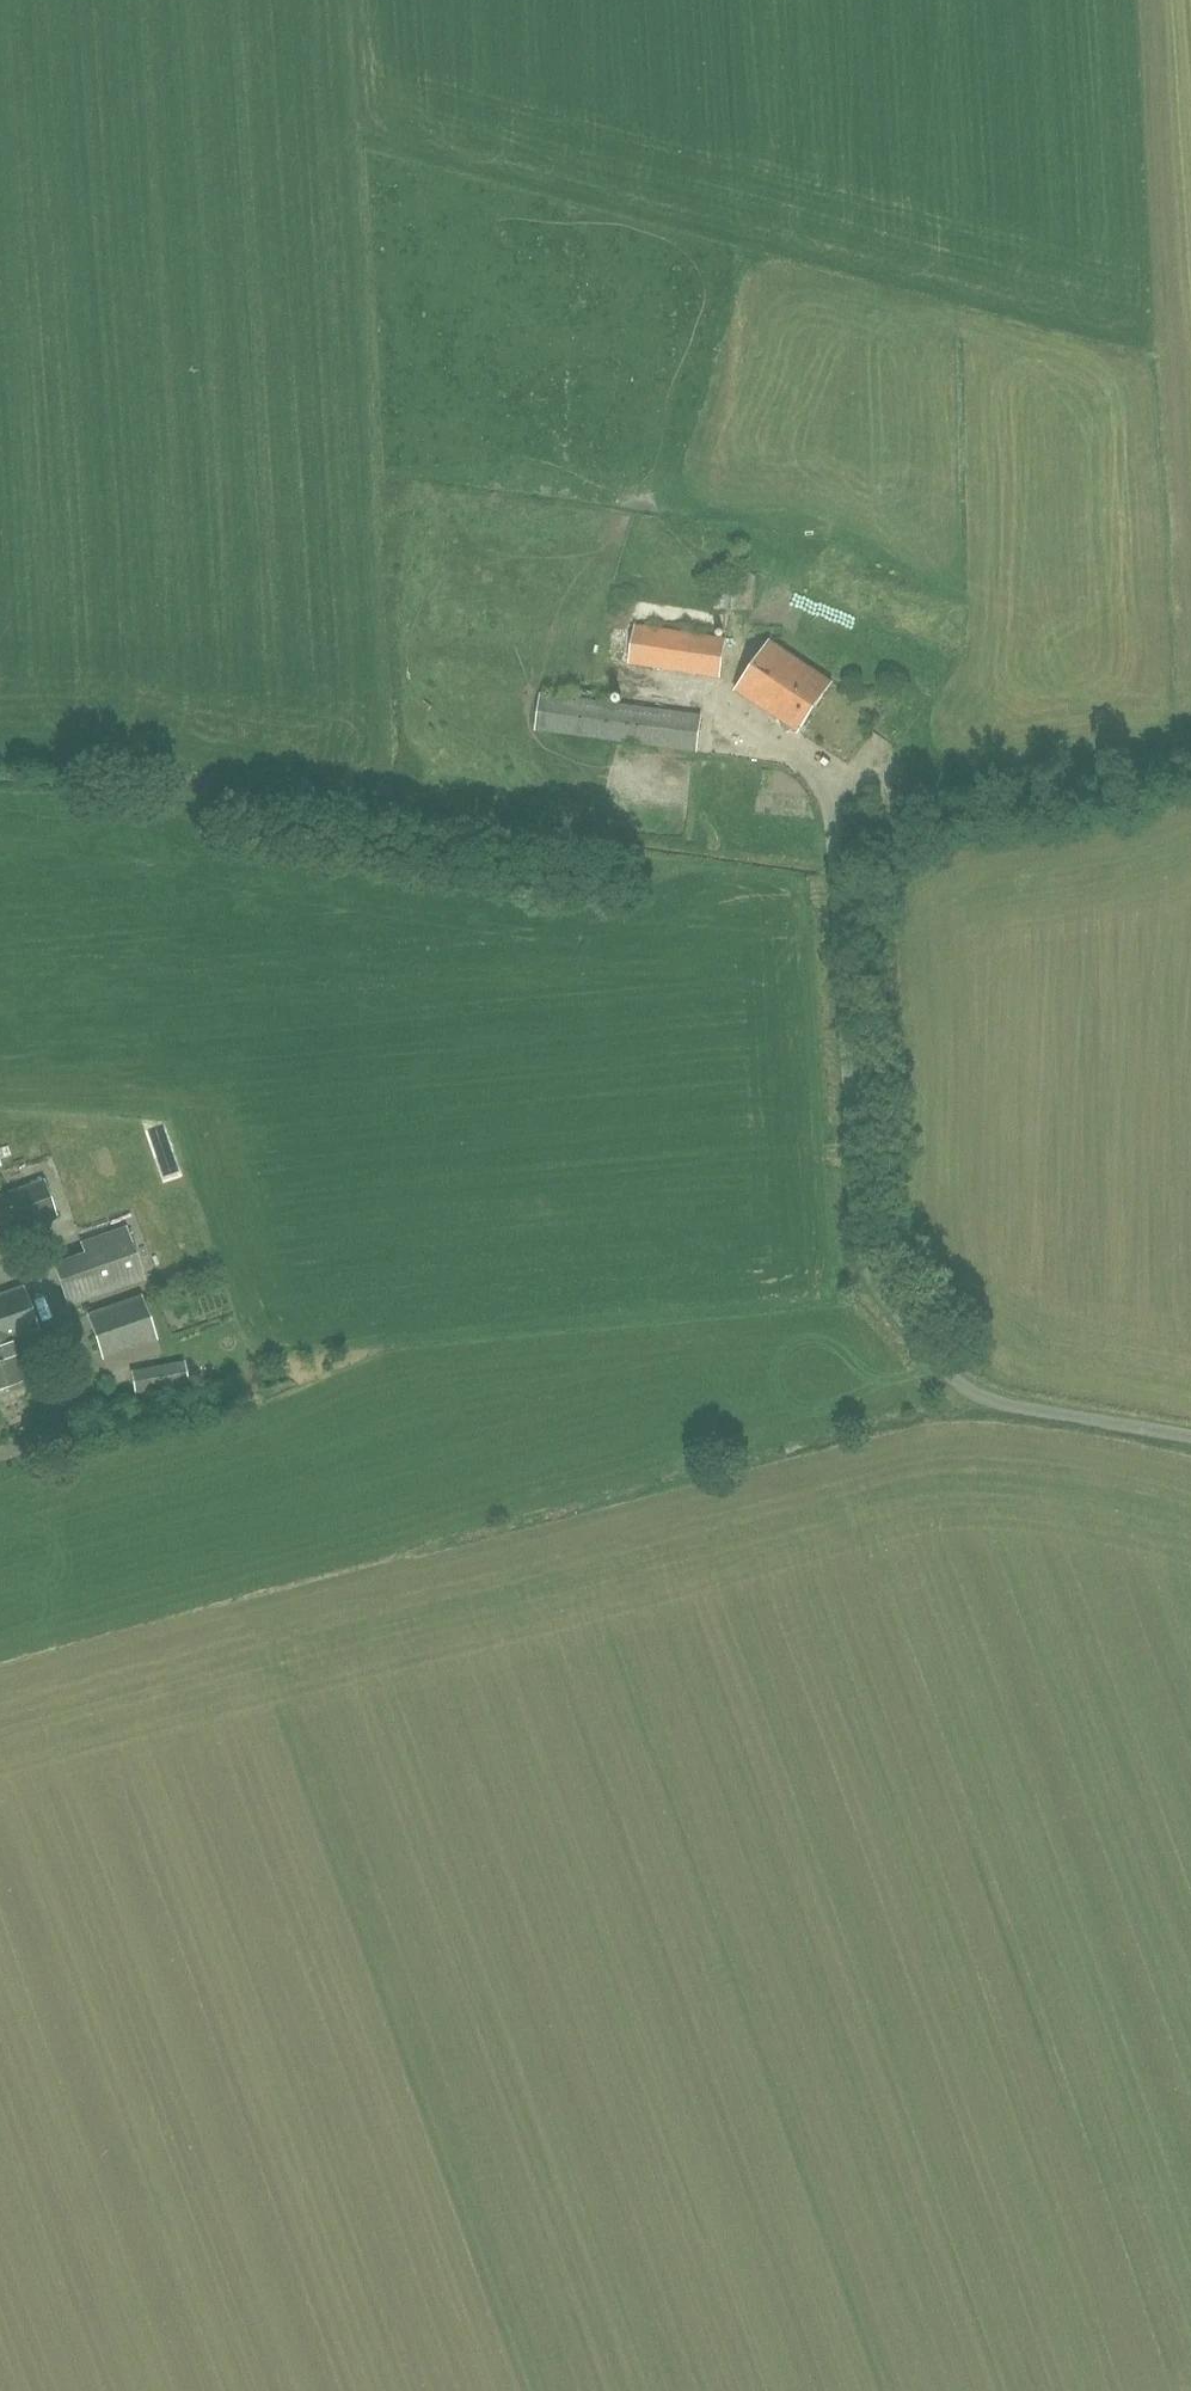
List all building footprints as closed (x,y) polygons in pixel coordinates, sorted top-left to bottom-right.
[(719,676),(725,639),(635,625),(629,662),(719,676)] [(799,732),(833,681),(770,639),(736,689),(799,732)] [(696,750),(701,715),(542,694),(537,729),(696,750)] [(0,1196),(0,1198),(11,1228),(56,1212),(45,1181),(0,1196)] [(85,1251),(52,1262),(68,1304),(144,1277),(127,1227),(82,1243),(85,1251)] [(6,1385),(7,1390),(11,1392),(23,1388),(25,1383),(23,1379),(27,1378),(13,1336),(37,1328),(23,1287),(0,1295),(0,1387),(6,1385)] [(102,1356),(156,1337),(142,1296),(88,1315),(102,1356)] [(145,1393),(154,1392),(197,1384),(193,1361),(141,1370),(145,1393)]
